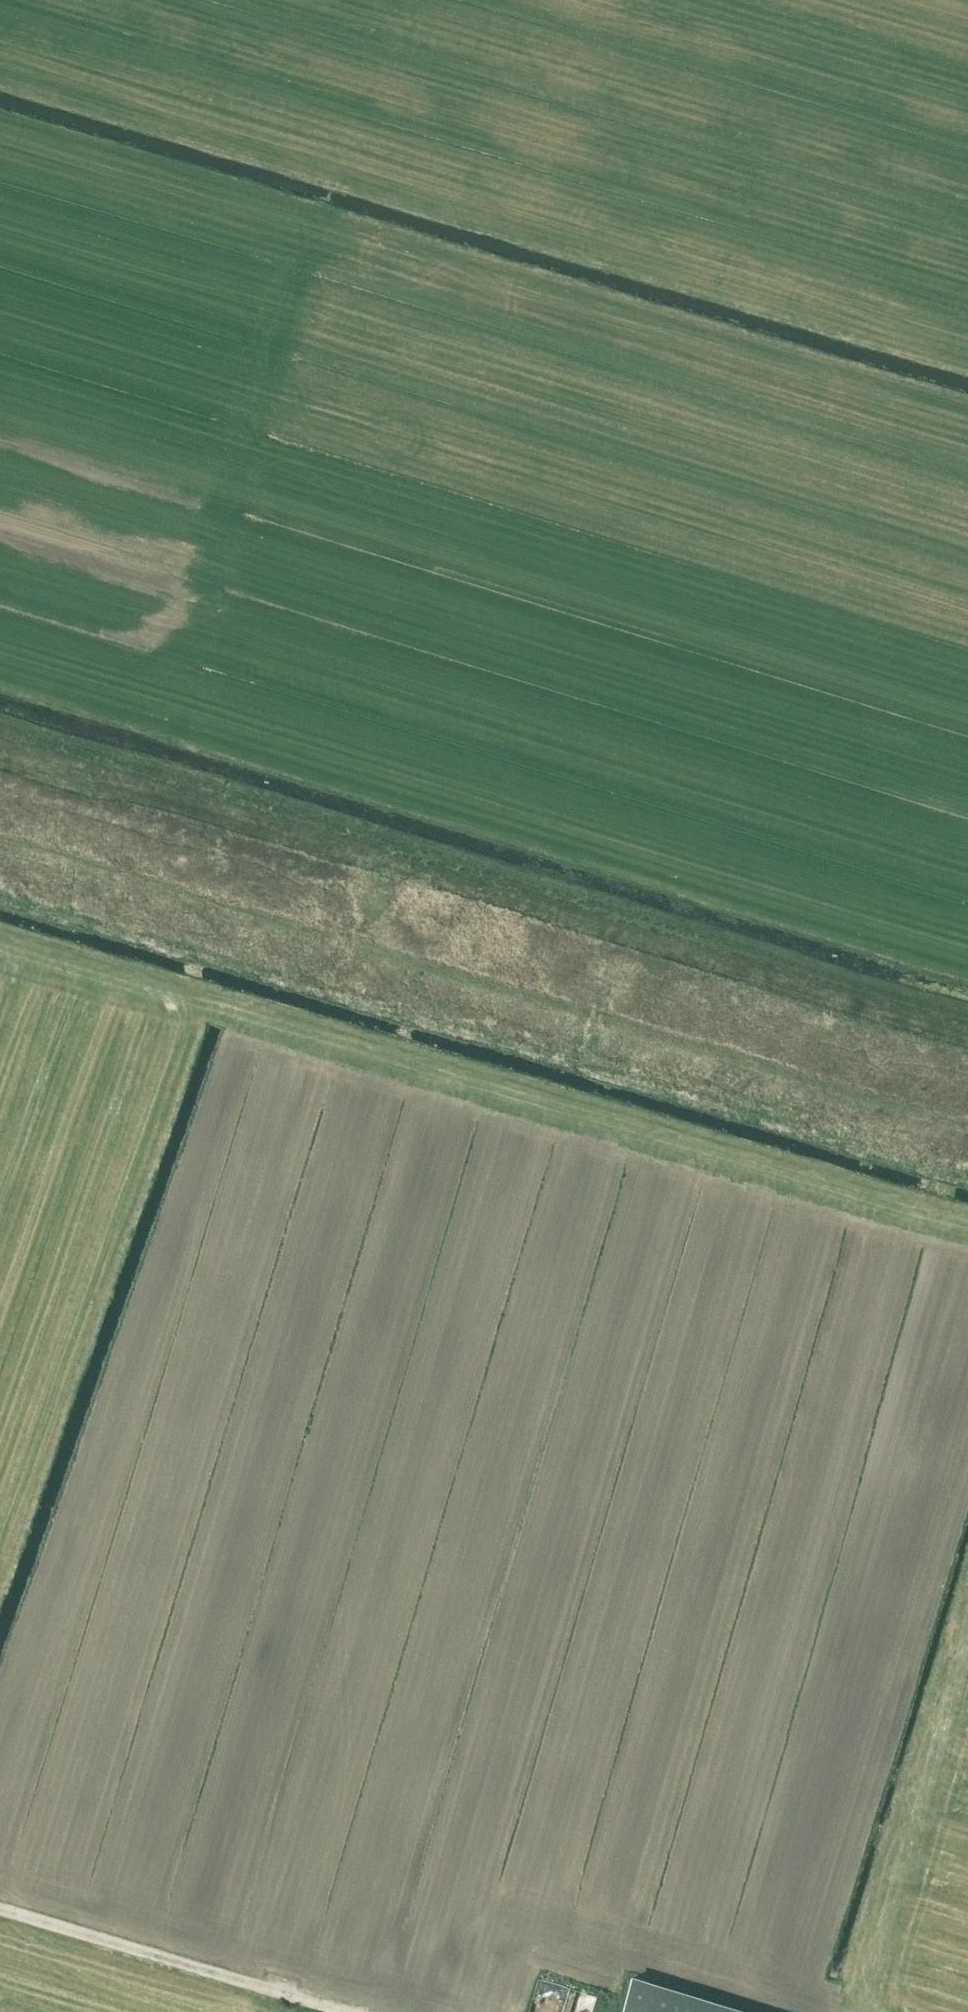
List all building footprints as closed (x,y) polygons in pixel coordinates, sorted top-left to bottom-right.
[(630,1977),(619,2011),(744,2011),(630,1977)]
